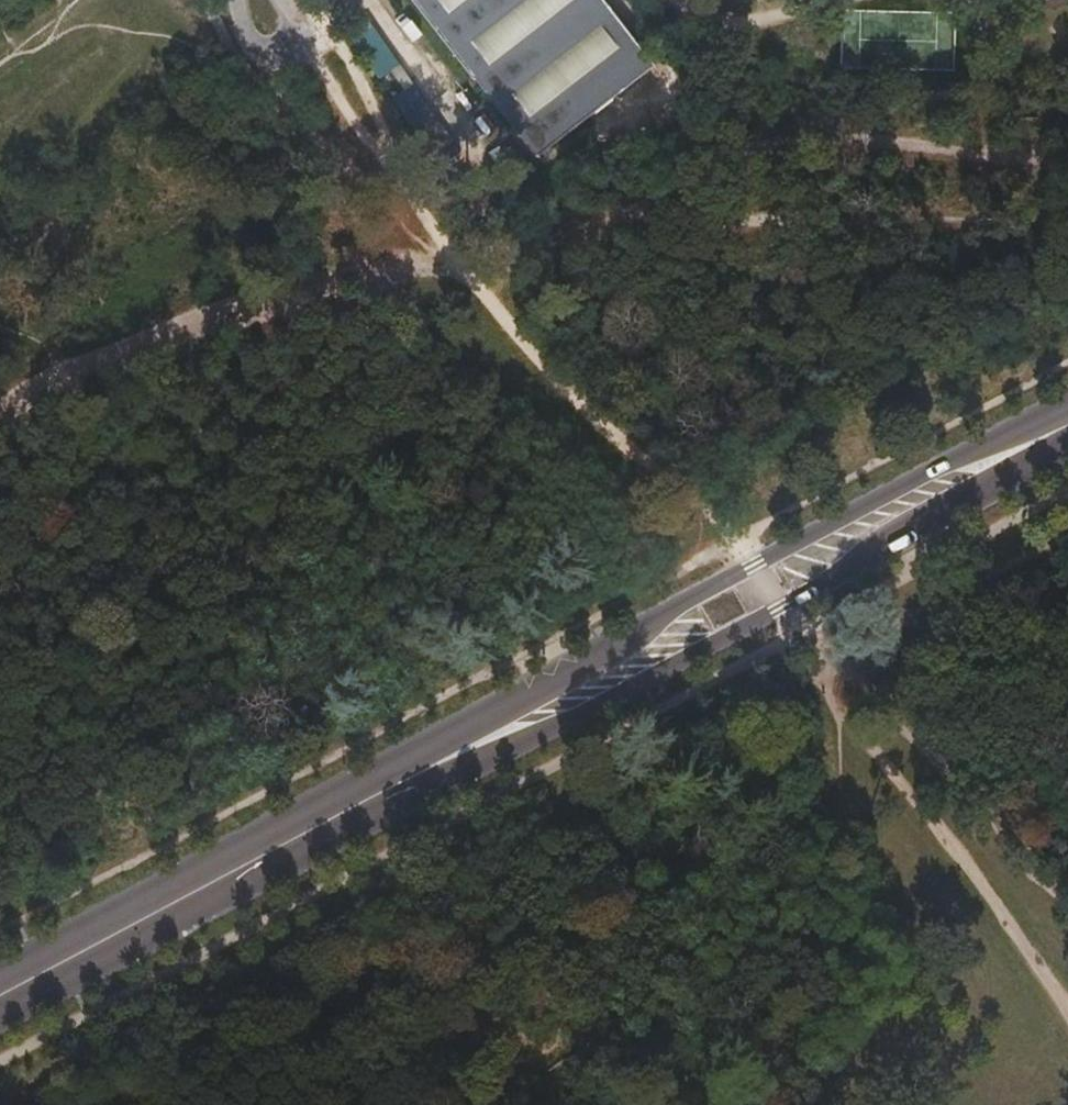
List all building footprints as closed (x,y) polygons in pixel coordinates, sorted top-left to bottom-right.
[(534,159),(578,126),(652,68),(600,0),(413,0),(534,159)] [(351,30),(381,76),(397,65),(366,19),(351,30)]
